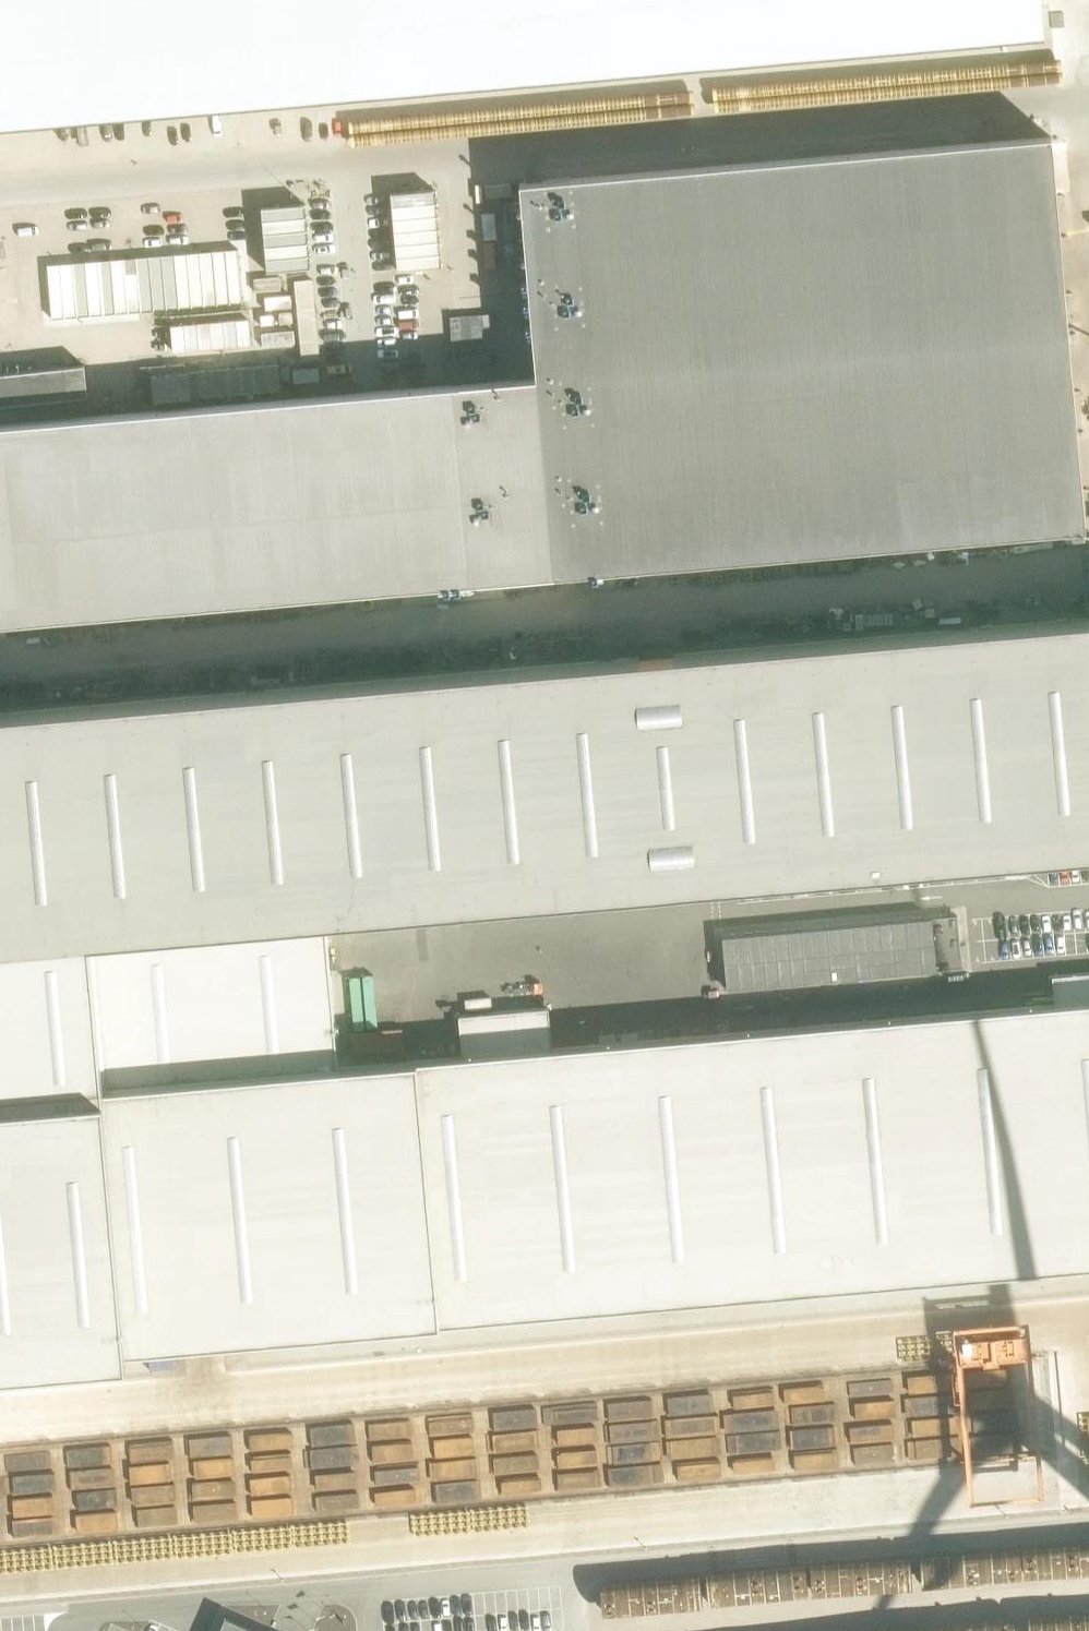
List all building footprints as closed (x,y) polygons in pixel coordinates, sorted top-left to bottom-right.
[(1042,30),(1039,0),(0,0),(0,120),(1042,30)] [(0,420),(0,623),(1084,528),(1050,137),(519,184),(536,373),(0,420)] [(485,198),(511,196),(510,184),(484,187),(485,198)] [(399,268),(442,264),(435,188),(391,192),(399,268)] [(303,202),(260,206),(266,273),(309,269),(303,202)] [(476,245),(480,268),(498,265),(497,257),(492,258),(489,243),(476,245)] [(0,375),(0,401),(24,401),(25,376),(0,375)] [(91,940),(320,920),(1088,852),(1088,619),(0,714),(0,948),(91,940)] [(320,920),(91,940),(104,1088),(333,1068),(320,920)] [(127,1358),(127,1352),(1088,1267),(1088,1002),(333,1068),(104,1088),(91,940),(0,948),(0,1369),(127,1358)] [(882,984),(883,941),(838,941),(837,978),(850,978),(850,983),(882,984)] [(219,1630),(259,1630),(225,1616),(219,1630)]
